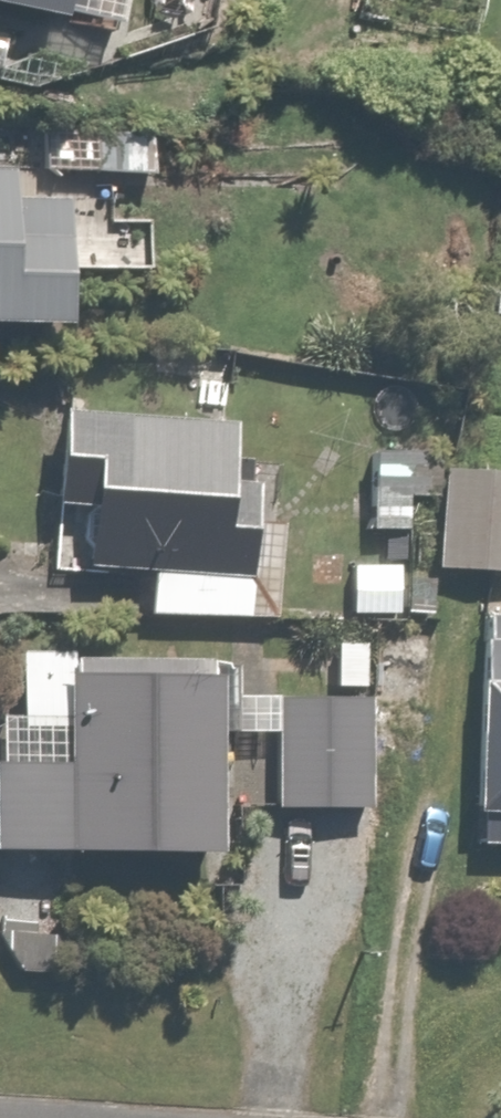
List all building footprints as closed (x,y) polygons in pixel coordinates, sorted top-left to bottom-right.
[(79,30),(85,0),(0,0),(0,15),(79,30)] [(0,165),(0,328),(83,330),(85,239),(95,240),(96,181),(70,180),(70,167),(0,165)] [(65,411),(64,511),(61,579),(157,581),(157,621),(273,622),(273,614),(291,615),(291,524),(284,524),(285,460),(258,460),(258,452),(234,452),(234,413),(65,411)] [(441,454),(377,454),(377,504),(441,504),(441,454)] [(452,475),(447,575),(500,578),(500,477),(452,475)] [(491,611),(487,820),(500,821),(500,612),(491,611)] [(234,681),(76,681),(76,719),(10,719),(10,773),(1,773),(1,859),(234,859),(234,681)] [(379,696),(291,698),(293,809),(381,808),(379,696)]
